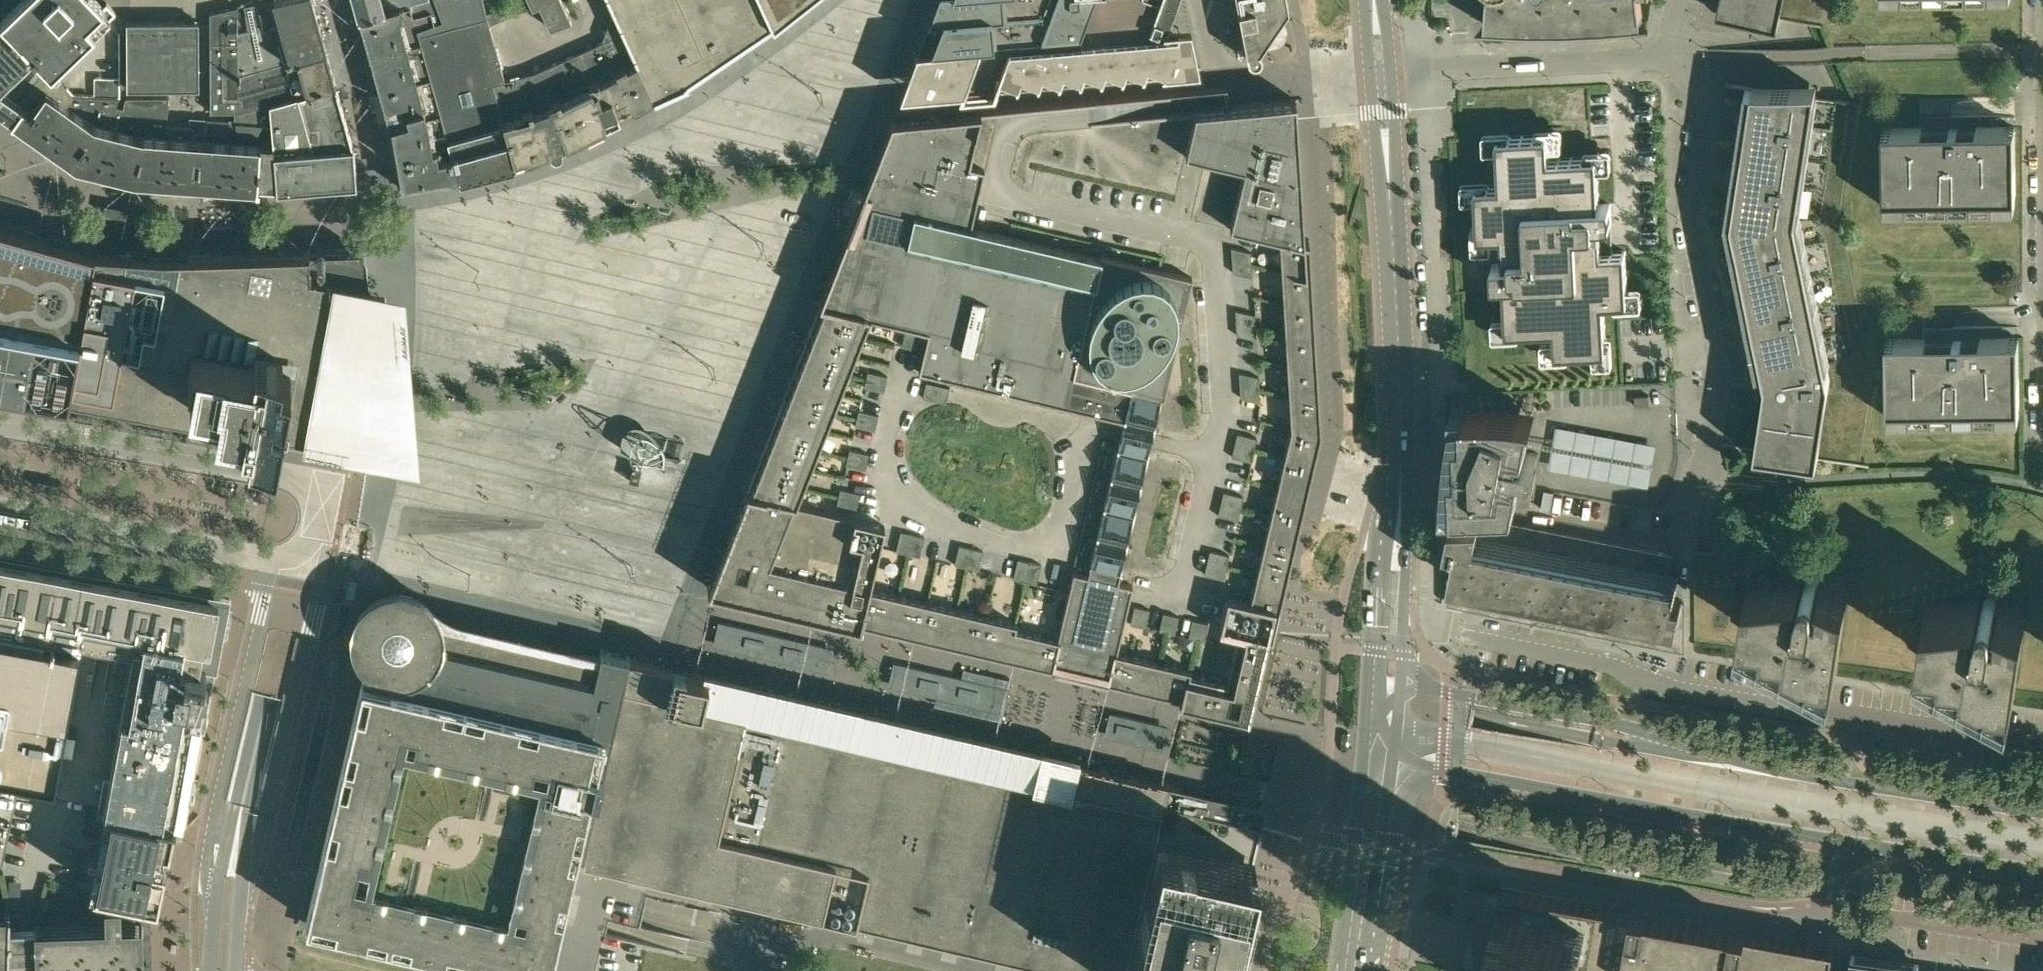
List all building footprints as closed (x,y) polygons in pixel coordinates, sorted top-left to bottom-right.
[(0,19),(51,74),(115,12),(106,2),(102,6),(96,0),(22,0),(1,20),(0,19)] [(259,70),(326,50),(313,0),(267,0),(244,5),(250,30),(238,31),(238,75),(259,70)] [(356,18),(359,17),(390,128),(399,180),(400,188),(458,178),(418,36),(416,30),(438,23),(429,0),(352,0),(356,18)] [(441,21),(444,29),(418,36),(458,178),(515,164),(492,84),(505,81),(489,27),(487,19),(481,0),(433,0),(441,21)] [(550,28),(571,20),(562,0),(529,0),(532,7),(539,4),(550,28)] [(654,99),(655,100),(686,83),(684,80),(715,61),(714,58),(739,43),(740,45),(771,25),(772,26),(769,20),(766,14),(766,13),(759,0),(610,0),(616,14),(654,99)] [(766,13),(766,14),(769,20),(772,26),(774,25),(773,24),(793,8),(794,9),(796,7),(795,6),(803,0),(759,0),(766,13)] [(962,89),(960,95),(994,92),(996,86),(1011,85),(1027,84),(1061,81),(1199,69),(1190,26),(1165,28),(1169,15),(1175,0),(1091,0),(1078,36),(1069,36),(1069,37),(915,50),(899,95),(900,95),(962,89)] [(929,18),(928,18),(927,20),(928,20),(919,46),(918,46),(917,48),(917,50),(1069,37),(1069,36),(1078,36),(1091,0),(935,0),(929,18)] [(1247,57),(1248,59),(1249,61),(1251,62),(1254,62),(1256,61),(1258,60),(1259,59),(1260,57),(1261,55),(1261,54),(1260,52),(1259,50),(1258,49),(1266,37),(1270,39),(1278,28),(1275,25),(1287,7),(1286,0),(1236,0),(1247,57)] [(1643,22),(1640,0),(1488,0),(1486,24),(1520,26),(1559,27),(1584,26),(1608,25),(1643,22)] [(1780,17),(1783,0),(1720,0),(1719,3),(1706,0),(1700,0),(1719,4),(1716,15),(1777,28),(1780,17)] [(512,4),(486,14),(490,25),(516,15),(512,4)] [(238,75),(238,31),(239,6),(210,13),(210,21),(210,42),(210,113),(234,113),(237,113),(270,103),(337,83),(330,56),(328,56),(326,50),(259,70),(238,75)] [(611,16),(601,42),(541,70),(567,143),(586,137),(625,116),(625,115),(635,111),(654,100),(654,99),(616,14),(611,16)] [(0,19),(0,103),(15,114),(13,117),(13,118),(20,123),(22,121),(25,123),(31,114),(41,121),(35,130),(37,132),(36,134),(42,139),(46,132),(67,104),(72,97),(51,74),(0,19)] [(199,21),(127,21),(126,89),(199,89),(199,21)] [(438,23),(416,30),(418,36),(444,29),(441,21),(438,23)] [(567,144),(567,143),(541,70),(534,73),(505,81),(492,84),(515,164),(517,163),(536,157),(536,155),(554,149),(555,150),(556,149),(556,148),(567,144)] [(94,94),(119,95),(119,76),(94,75),(94,94)] [(276,190),(344,185),(356,170),(354,145),(353,145),(337,83),(270,103),(272,122),(273,145),(276,186),(276,190)] [(1765,378),(1767,378),(1775,376),(1776,388),(1765,386),(1764,397),(1756,448),(1724,443),(1723,444),(1868,466),(1869,465),(1818,457),(1829,380),(1826,365),(1829,364),(1800,218),(1800,217),(1817,99),(1840,102),(1857,105),(1857,104),(1831,100),(1814,97),(1816,87),(1752,88),(1727,84),(1726,85),(1745,88),(1742,114),(1726,219),(1733,255),(1757,373),(1764,371),(1765,378)] [(1319,428),(1316,364),(1308,238),(1303,237),(1295,100),(1228,105),(1228,97),(1227,89),(981,109),(892,117),(862,194),(854,215),(848,230),(820,303),(708,588),(860,623),(1081,675),(1110,682),(1180,698),(1248,714),(1248,712),(1263,646),(1264,644),(1265,641),(1265,638),(1266,636),(1271,637),(1277,609),(1283,586),(1319,428)] [(101,161),(110,127),(118,97),(72,97),(67,104),(46,132),(42,139),(76,163),(78,163),(80,155),(92,158),(92,160),(101,162),(101,161)] [(169,97),(124,97),(122,107),(117,106),(112,127),(110,127),(101,161),(111,163),(110,167),(111,167),(110,173),(141,180),(142,179),(141,179),(142,175),(143,175),(149,176),(149,177),(150,177),(152,177),(152,178),(153,178),(156,178),(156,179),(157,179),(158,179),(160,179),(159,180),(160,180),(163,171),(172,172),(179,178),(179,182),(191,183),(194,140),(194,130),(167,127),(169,97)] [(206,141),(194,140),(191,183),(219,185),(222,176),(233,176),(234,186),(259,188),(259,185),(276,186),(273,145),(272,122),(270,103),(237,113),(234,113),(234,120),(207,118),(206,141)] [(1976,127),(1976,129),(1976,133),(1957,133),(1957,129),(1949,129),(1949,133),(1936,133),(1921,133),(1921,128),(1883,128),(1884,197),(1884,207),(2015,206),(2015,195),(2016,195),(2015,127),(1976,127)] [(1478,236),(1491,235),(1502,235),(1504,263),(1494,264),(1493,264),(1493,265),(1492,266),(1493,281),(1493,282),(1494,283),(1495,283),(1504,283),(1507,331),(1555,328),(1556,352),(1605,350),(1603,302),(1627,301),(1625,251),(1601,253),(1599,224),(1609,224),(1610,223),(1610,222),(1610,206),(1609,205),(1608,204),(1598,205),(1596,157),(1548,159),(1547,135),(1497,137),(1500,185),(1476,187),(1478,236)] [(115,206),(105,204),(103,213),(113,215),(116,215),(148,221),(149,217),(150,212),(115,206)] [(0,222),(0,382),(69,395),(71,382),(96,249),(0,222)] [(151,253),(96,249),(71,382),(69,395),(186,417),(213,418),(226,421),(239,423),(238,430),(263,434),(264,429),(303,436),(302,441),(371,454),(419,463),(405,291),(368,285),(366,257),(365,255),(364,253),(363,252),(361,250),(359,250),(357,249),(347,250),(325,250),(324,249),(324,247),(322,247),(321,246),(320,247),(319,247),(318,248),(317,250),(178,254),(178,253),(151,253)] [(1961,343),(1961,340),(1953,340),(1953,344),(1936,344),(1925,344),(1925,339),(1887,339),(1887,407),(1888,407),(1888,418),(2019,416),(2019,406),(2019,337),(1980,338),(1980,343),(1961,343)] [(1649,395),(1635,396),(1635,406),(1650,406),(1649,395)] [(1520,450),(1522,443),(1527,444),(1528,440),(1533,415),(1535,416),(1535,413),(1533,413),(1522,411),(1512,410),(1499,409),(1489,408),(1480,409),(1459,409),(1461,466),(1450,466),(1452,505),(1530,503),(1536,471),(1517,468),(1518,463),(1535,466),(1538,454),(1520,450)] [(621,432),(619,438),(620,444),(622,448),(628,453),(637,459),(648,464),(656,466),(660,465),(663,463),(664,459),(664,454),(662,448),(659,443),(653,434),(645,428),(637,425),(631,424),(625,427),(621,432)] [(1655,446),(1557,426),(1553,445),(1528,440),(1527,444),(1552,449),(1548,468),(1647,487),(1655,446)] [(628,480),(638,482),(642,467),(632,465),(628,480)] [(62,483),(38,479),(38,483),(37,487),(61,491),(62,487),(62,483)] [(1449,603),(1574,628),(1608,635),(1607,632),(1623,635),(1623,638),(1672,648),(1672,647),(1683,649),(1684,649),(1684,648),(1683,648),(1683,635),(1684,635),(1684,603),(1684,602),(1682,602),(1682,599),(1674,597),(1678,580),(1669,578),(1674,555),(1535,527),(1481,517),(1481,516),(1452,517),(1447,542),(1458,544),(1452,573),(1449,573),(1449,603)] [(56,779),(82,642),(114,648),(135,652),(113,777),(111,786),(111,787),(108,805),(108,807),(113,808),(175,821),(176,821),(177,818),(176,818),(181,790),(197,708),(201,709),(208,672),(223,599),(173,589),(61,568),(37,563),(35,563),(0,556),(0,769),(56,779)] [(1849,589),(1829,580),(1817,575),(1817,574),(1816,573),(1815,572),(1813,572),(1812,572),(1811,572),(1810,572),(1809,573),(1808,574),(1807,575),(1803,583),(1799,583),(1800,576),(1802,576),(1802,574),(1749,581),(1741,629),(1751,630),(1765,639),(1834,676),(1835,674),(1836,674),(1839,654),(1849,589)] [(1733,600),(1736,582),(1715,584),(1713,597),(1733,600)] [(336,797),(308,918),(386,936),(470,956),(536,970),(547,970),(550,960),(547,959),(549,950),(552,950),(574,854),(583,856),(630,658),(630,656),(600,650),(599,655),(594,653),(588,652),(585,652),(582,652),(575,652),(571,652),(568,652),(558,649),(459,626),(454,624),(449,622),(444,619),(439,616),(435,612),(427,603),(422,600),(417,597),(412,594),(407,593),(401,592),(396,592),(390,592),(385,593),(380,595),(375,598),(370,601),(366,605),(362,609),(361,612),(359,614),(357,619),(355,624),(355,628),(354,630),(354,636),(355,641),(356,647),(358,652),(361,657),(366,664),(363,677),(362,677),(334,796),(336,797)] [(2016,687),(2026,616),(1994,602),(1994,600),(1993,600),(1991,599),(1990,599),(1989,598),(1988,599),(1986,599),(1985,600),(1984,601),(1984,602),(1980,610),(1976,609),(1977,602),(1979,602),(1979,601),(1926,607),(1919,656),(1928,657),(2011,702),(2012,700),(2014,701),(2016,687)] [(1910,627),(1913,609),(1888,611),(1887,623),(1910,627)] [(720,647),(820,670),(826,645),(726,622),(720,647)] [(1048,970),(1124,970),(1167,783),(1100,767),(1100,768),(1086,765),(1074,762),(1074,760),(1073,760),(1072,759),(1071,762),(1045,756),(1044,753),(1043,752),(1042,755),(1016,749),(1015,746),(1014,746),(1012,748),(986,742),(986,739),(985,739),(983,741),(958,735),(957,732),(956,732),(955,732),(954,734),(928,728),(928,725),(927,725),(926,725),(925,727),(899,721),(898,719),(897,718),(896,721),(870,715),(869,712),(868,712),(868,711),(866,714),(840,708),(840,705),(839,705),(837,707),(811,701),(811,698),(810,698),(809,698),(808,700),(782,694),(782,691),(781,691),(780,691),(779,693),(753,687),(752,684),(751,684),(750,686),(724,680),(723,677),(722,677),(720,680),(694,673),(694,671),(693,671),(693,670),(691,673),(677,670),(665,667),(665,664),(664,664),(662,666),(636,660),(636,657),(635,657),(634,657),(633,658),(630,658),(583,856),(582,862),(1048,970)] [(896,688),(995,711),(1001,686),(902,663),(896,688)] [(1118,713),(1112,738),(1153,748),(1159,722),(1118,713)] [(1167,783),(1124,970),(1243,970),(1255,920),(1234,915),(1236,907),(1259,809),(1181,790),(1182,787),(1167,783)] [(102,823),(90,883),(97,884),(97,885),(94,885),(94,886),(144,896),(157,899),(165,862),(162,861),(165,850),(169,851),(175,821),(113,808),(109,825),(102,823)] [(1584,945),(1592,903),(1520,890),(1517,907),(1496,903),(1489,946),(1484,970),(1580,970),(1583,955),(1581,955),(1583,945),(1584,945)] [(10,926),(9,954),(36,953),(36,958),(37,969),(37,970),(54,970),(144,968),(142,928),(139,928),(138,904),(142,903),(144,897),(117,891),(114,902),(107,902),(107,913),(35,915),(35,925),(10,926)] [(1836,947),(1592,903),(1584,945),(1602,948),(1601,959),(1600,958),(1599,961),(1603,962),(1603,960),(1622,963),(1622,965),(1637,968),(1637,966),(1656,970),(1660,970),(1660,969),(1659,969),(1661,959),(1680,962),(1679,970),(1681,970),(1683,963),(1702,966),(1701,970),(1831,970),(1836,947)] [(0,912),(0,957),(8,957),(8,960),(9,961),(9,958),(9,954),(10,926),(10,913),(0,912)] [(1919,960),(1852,950),(1849,970),(1918,970),(1919,960)]
